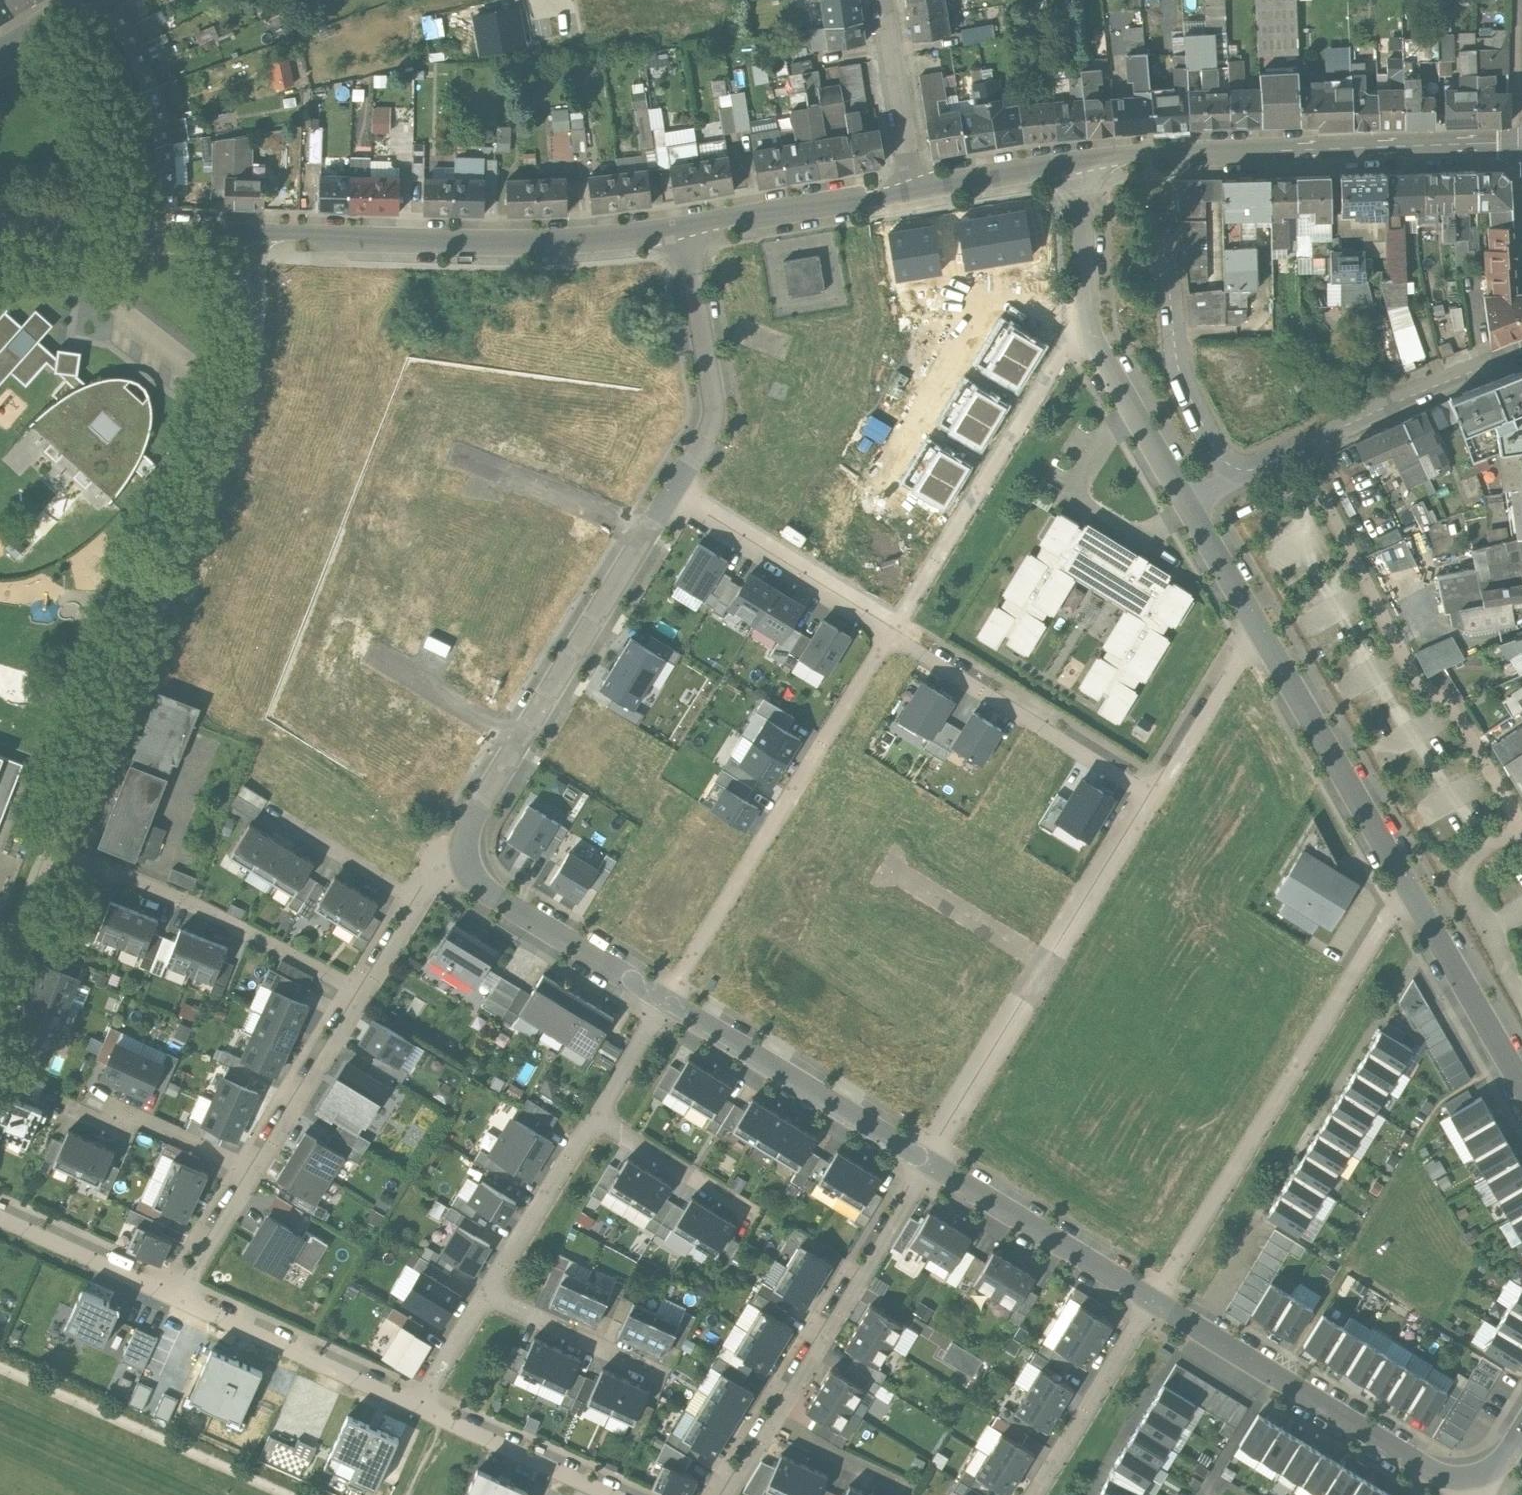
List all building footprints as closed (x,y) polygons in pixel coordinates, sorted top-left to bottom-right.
[(16,12),(9,0),(0,0),(0,21),(16,12)] [(16,12),(36,0),(9,0),(16,12)] [(861,22),(858,0),(806,0),(807,4),(822,2),(826,28),(861,22)] [(910,20),(947,14),(945,0),(907,0),(910,20)] [(1208,35),(1228,34),(1226,0),(1208,0),(1208,35)] [(1297,0),(1256,1),(1259,60),(1299,58),(1297,0)] [(143,18),(103,41),(111,58),(152,38),(161,34),(150,14),(143,18)] [(947,14),(910,20),(914,41),(951,36),(947,14)] [(861,22),(826,28),(828,49),(864,43),(861,22)] [(826,28),(789,34),(791,48),(812,44),(813,51),(828,49),(826,28)] [(993,29),(962,33),(964,46),(995,42),(993,29)] [(1508,32),(1474,33),(1475,50),(1475,54),(1489,54),(1489,60),(1494,59),(1494,74),(1510,74),(1508,32)] [(161,34),(152,38),(156,48),(166,42),(167,42),(164,33),(161,34)] [(1474,33),(1460,33),(1460,50),(1475,50),(1474,33)] [(1208,35),(1185,36),(1186,56),(1187,68),(1187,70),(1202,70),(1216,69),(1217,92),(1230,91),(1229,63),(1229,58),(1228,34),(1208,35)] [(1453,35),(1438,36),(1439,61),(1439,76),(1450,76),(1449,62),(1454,62),(1453,35)] [(1438,36),(1422,37),(1424,62),(1439,61),(1438,36)] [(152,38),(111,58),(119,76),(146,66),(149,65),(164,58),(170,55),(166,42),(156,48),(152,38)] [(1417,39),(1402,40),(1403,61),(1403,73),(1419,73),(1417,39)] [(1364,47),(1350,47),(1351,86),(1352,92),(1366,92),(1364,47)] [(1475,50),(1460,50),(1462,90),(1445,90),(1447,126),(1478,126),(1475,54),(1475,50)] [(1494,59),(1489,60),(1489,54),(1475,54),(1478,126),(1508,124),(1510,94),(1495,95),(1494,74),(1494,59)] [(1147,56),(1127,58),(1129,83),(1134,83),(1149,82),(1147,56)] [(1186,56),(1173,57),(1174,69),(1187,68),(1186,56)] [(1091,57),(1081,58),(1082,73),(1092,72),(1091,57)] [(813,60),(794,64),(796,75),(802,74),(815,71),(813,60)] [(287,61),(270,65),(275,90),(293,86),(287,61)] [(1403,61),(1386,61),(1387,76),(1391,76),(1403,75),(1403,73),(1403,61)] [(1241,62),(1229,63),(1230,91),(1231,127),(1261,126),(1260,85),(1249,86),(1250,90),(1240,91),(1240,84),(1242,82),(1241,62)] [(861,63),(837,68),(840,85),(844,112),(858,109),(859,111),(869,109),(861,63)] [(146,66),(119,76),(127,94),(157,85),(149,65),(146,66)] [(1176,94),(1150,96),(1153,132),(1189,129),(1188,93),(1187,70),(1187,68),(1174,69),(1176,94)] [(1216,69),(1202,70),(1203,92),(1188,93),(1189,129),(1231,127),(1230,91),(1217,92),(1216,69)] [(815,71),(802,74),(805,90),(813,142),(849,136),(844,112),(840,85),(822,88),(818,71),(815,71)] [(1092,72),(1082,73),(1084,102),(1087,138),(1114,135),(1111,102),(1101,103),(1096,100),(1095,86),(1100,85),(1099,71),(1092,72)] [(943,73),(919,76),(926,116),(941,114),(939,100),(948,98),(943,73)] [(1300,73),(1259,75),(1260,85),(1261,126),(1302,125),(1300,87),(1300,73)] [(1419,73),(1403,73),(1403,75),(1405,128),(1435,127),(1433,97),(1419,97),(1419,73)] [(796,75),(790,76),(793,92),(805,90),(802,74),(796,75)] [(1392,90),(1387,90),(1387,86),(1377,86),(1378,94),(1379,128),(1405,128),(1403,75),(1391,76),(1392,90)] [(1083,78),(1071,79),(1073,103),(1084,102),(1083,78)] [(998,81),(986,83),(990,112),(1002,110),(998,81)] [(1339,81),(1312,82),(1312,87),(1300,87),(1302,125),(1319,124),(1319,129),(1352,128),(1352,92),(1351,86),(1340,86),(1339,81)] [(1135,98),(1111,100),(1111,102),(1114,135),(1153,132),(1150,96),(1149,82),(1134,83),(1135,98)] [(986,83),(973,85),(977,114),(990,112),(986,83)] [(157,85),(127,94),(136,129),(167,122),(163,100),(157,85)] [(1054,85),(1044,86),(1045,105),(1055,104),(1054,85)] [(801,144),(783,147),(783,148),(789,182),(819,177),(813,142),(805,90),(793,92),(790,92),(798,141),(800,140),(801,144)] [(1366,92),(1352,92),(1352,128),(1379,128),(1378,94),(1369,94),(1366,92)] [(948,98),(939,100),(941,114),(926,116),(934,158),(967,153),(961,116),(957,97),(948,98)] [(1073,103),(1055,104),(1058,140),(1087,138),(1084,102),(1073,103)] [(747,104),(733,106),(738,132),(751,130),(747,104)] [(1045,105),(1020,107),(1025,143),(1058,140),(1055,104),(1045,105)] [(391,133),(391,106),(373,105),(373,133),(391,133)] [(1002,110),(990,112),(996,148),(1025,143),(1020,107),(1002,110)] [(571,129),(570,108),(553,109),(554,130),(571,129)] [(859,111),(858,109),(844,112),(849,136),(855,171),(886,166),(881,130),(863,133),(859,111)] [(585,110),(572,111),(574,151),(586,150),(585,110)] [(977,114),(961,116),(967,153),(996,148),(990,112),(977,114)] [(167,122),(136,129),(140,149),(171,144),(188,141),(184,118),(167,122)] [(323,129),(310,129),(309,165),(322,165),(323,129)] [(726,136),(697,141),(706,196),(735,191),(726,136)] [(849,136),(813,142),(819,177),(855,171),(849,136)] [(229,140),(214,142),(212,186),(226,185),(226,177),(228,177),(229,140)] [(697,141),(667,145),(676,201),(706,196),(697,141)] [(171,144),(140,149),(142,168),(173,165),(171,144)] [(426,144),(413,144),(412,181),(425,181),(425,178),(426,144)] [(783,148),(753,153),(759,187),(789,182),(783,148)] [(173,165),(142,168),(143,188),(174,186),(173,165)] [(647,169),(619,173),(623,208),(652,205),(647,169)] [(1501,172),(1476,173),(1477,208),(1478,226),(1484,226),(1485,227),(1489,227),(1512,226),(1509,179),(1509,178),(1501,172)] [(619,173),(588,176),(592,212),(623,208),(619,173)] [(1441,174),(1423,174),(1424,210),(1442,209),(1443,223),(1454,223),(1453,173),(1452,173),(1441,173),(1441,174)] [(1476,173),(1453,173),(1454,223),(1455,240),(1455,257),(1457,265),(1475,263),(1475,250),(1469,250),(1467,208),(1477,208),(1476,173)] [(1418,174),(1385,175),(1385,212),(1418,210),(1418,174)] [(1385,175),(1329,177),(1329,213),(1354,212),(1355,217),(1385,216),(1385,212),(1385,175)] [(228,177),(226,177),(226,185),(225,209),(265,210),(266,178),(228,177)] [(351,177),(321,177),(320,211),(350,212),(351,177)] [(370,178),(351,177),(350,212),(369,212),(370,178)] [(1296,177),(1269,178),(1270,217),(1271,248),(1286,247),(1286,219),(1283,217),(1283,214),(1297,213),(1297,207),(1296,177)] [(1329,177),(1296,177),(1297,207),(1314,207),(1314,220),(1330,219),(1329,213),(1329,177)] [(400,178),(370,178),(369,212),(400,213),(400,178)] [(454,179),(425,178),(425,181),(424,214),(453,214),(454,179)] [(1221,178),(1177,181),(1187,282),(1207,281),(1205,201),(1222,200),(1221,178)] [(1270,217),(1269,178),(1221,178),(1222,200),(1223,247),(1235,247),(1240,247),(1239,223),(1237,223),(1237,218),(1248,218),(1248,222),(1256,221),(1256,218),(1270,217)] [(485,180),(454,179),(453,214),(484,215),(485,180)] [(567,179),(536,180),(538,214),(568,213),(567,179)] [(538,214),(536,180),(507,181),(508,215),(538,214)] [(174,186),(143,188),(144,207),(176,208),(174,186)] [(1024,212),(1002,216),(1009,260),(1032,257),(1024,212)] [(980,220),(987,264),(1009,260),(1002,216),(980,220)] [(1330,219),(1314,220),(1314,234),(1313,234),(1313,256),(1321,256),(1321,252),(1326,252),(1326,256),(1330,256),(1330,254),(1330,219)] [(965,268),(987,264),(980,220),(958,223),(965,268)] [(1454,223),(1443,223),(1443,245),(1448,245),(1448,241),(1455,240),(1454,223)] [(1404,247),(1403,225),(1386,225),(1386,243),(1398,243),(1399,247),(1404,247)] [(1489,227),(1491,250),(1486,250),(1489,296),(1484,296),(1490,346),(1521,333),(1521,307),(1521,294),(1517,294),(1512,226),(1489,227)] [(911,231),(919,276),(941,272),(933,227),(911,231)] [(919,276),(911,231),(888,234),(896,280),(919,276)] [(1235,247),(1223,247),(1224,325),(1237,325),(1244,321),(1243,309),(1247,308),(1246,297),(1257,288),(1256,247),(1240,247),(1235,247)] [(1363,252),(1330,254),(1330,256),(1330,271),(1330,281),(1341,280),(1363,280),(1363,252)] [(819,256),(784,262),(790,298),(825,293),(819,256)] [(1363,280),(1341,280),(1341,308),(1353,308),(1353,320),(1378,320),(1368,280),(1363,280)] [(11,373),(26,387),(47,364),(54,355),(40,342),(54,326),(36,310),(22,326),(7,312),(21,296),(4,281),(0,284),(0,385),(11,373)] [(1380,317),(1387,340),(1396,337),(1390,315),(1380,317)] [(990,342),(1028,366),(1040,347),(1002,323),(990,342)] [(1016,386),(1028,366),(990,342),(977,362),(1016,386)] [(54,355),(47,364),(55,371),(55,373),(57,373),(65,380),(85,397),(93,389),(87,385),(78,376),(82,352),(58,349),(57,357),(54,355)] [(1451,399),(1458,420),(1463,433),(1493,421),(1496,427),(1500,453),(1521,450),(1521,371),(1451,399)] [(102,380),(93,382),(87,385),(93,389),(85,397),(65,380),(52,395),(59,400),(47,410),(36,420),(27,428),(29,430),(35,423),(54,440),(44,451),(57,462),(67,451),(83,466),(73,477),(86,489),(96,478),(115,495),(109,502),(110,504),(121,490),(128,481),(135,469),(145,478),(157,465),(134,445),(141,438),(147,443),(150,433),(151,425),(152,416),(152,406),(149,395),(143,401),(126,385),(131,379),(120,378),(111,378),(102,380)] [(953,402),(992,426),(1004,406),(965,382),(953,402)] [(1451,399),(1429,409),(1439,429),(1458,420),(1451,399)] [(980,446),(992,426),(953,402),(941,421),(980,446)] [(1448,463),(1425,411),(1402,422),(1427,470),(1436,466),(1436,468),(1438,468),(1448,463)] [(1427,470),(1402,422),(1355,443),(1366,465),(1391,453),(1407,487),(1429,476),(1427,470)] [(916,462),(955,486),(967,466),(928,442),(916,462)] [(1500,453),(1506,489),(1521,487),(1521,450),(1500,453)] [(1486,458),(1473,463),(1476,472),(1490,467),(1486,458)] [(943,505),(955,486),(916,462),(904,481),(943,505)] [(1448,463),(1438,468),(1440,473),(1451,469),(1448,463)] [(1506,489),(1512,539),(1521,536),(1521,487),(1506,489)] [(1135,555),(1134,556),(1085,525),(1082,530),(1077,526),(1078,524),(1060,513),(1041,545),(1043,547),(1036,558),(1030,555),(1004,597),(1007,599),(1000,609),(998,607),(978,639),(996,650),(1005,636),(1010,639),(1007,645),(1024,656),(1044,624),(1041,622),(1047,614),(1050,616),(1073,578),(1065,573),(1068,567),(1139,611),(1136,617),(1127,611),(1104,649),(1108,651),(1103,660),(1100,658),(1080,690),(1098,701),(1102,695),(1107,698),(1098,713),(1116,724),(1135,692),(1133,690),(1139,680),(1142,682),(1168,639),(1162,635),(1169,624),(1171,626),(1191,594),(1173,583),(1172,585),(1167,582),(1169,577),(1146,563),(1147,562),(1135,555)] [(1398,528),(1378,538),(1383,549),(1403,539),(1398,528)] [(1505,528),(1489,532),(1489,533),(1485,533),(1485,538),(1490,538),(1491,544),(1506,540),(1507,540),(1505,528)] [(900,546),(882,534),(857,574),(876,585),(900,546)] [(1521,536),(1512,539),(1507,540),(1506,540),(1507,548),(1520,547),(1521,560),(1521,536)] [(1383,549),(1381,550),(1391,572),(1416,565),(1403,539),(1383,549)] [(1472,550),(1476,569),(1437,576),(1445,613),(1449,613),(1451,625),(1472,631),(1515,625),(1511,606),(1507,587),(1521,585),(1521,560),(1520,547),(1507,548),(1506,540),(1491,544),(1472,550)] [(728,562),(699,544),(675,582),(704,600),(722,572),(728,562)] [(33,622),(84,615),(89,594),(89,598),(97,560),(107,559),(105,545),(70,550),(75,585),(37,577),(12,581),(8,595),(7,583),(0,581),(0,598),(30,604),(33,622)] [(732,579),(722,572),(704,600),(703,602),(713,609),(731,581),(732,579)] [(756,623),(776,591),(749,575),(730,608),(756,623)] [(740,587),(731,581),(713,609),(712,612),(722,618),(740,587)] [(1507,587),(1511,606),(1521,604),(1521,585),(1507,587)] [(801,607),(776,591),(756,623),(781,639),(782,639),(790,626),(801,607)] [(450,611),(430,599),(408,634),(428,647),(450,611)] [(800,659),(827,675),(850,637),(823,620),(812,640),(800,659)] [(801,633),(790,626),(782,639),(781,639),(770,656),(782,664),(801,633)] [(812,640),(801,633),(782,664),(793,670),(800,659),(812,640)] [(1451,635),(1415,653),(1427,677),(1462,657),(1451,635)] [(1498,644),(1505,655),(1507,658),(1521,648),(1521,636),(1498,644)] [(664,659),(631,638),(600,688),(634,709),(664,659)] [(1498,644),(1480,650),(1485,663),(1505,655),(1498,644)] [(31,672),(0,663),(0,683),(0,684),(0,694),(22,701),(31,672)] [(954,700),(923,682),(900,719),(931,738),(942,719),(954,700)] [(1504,703),(1513,715),(1521,709),(1521,691),(1504,703)] [(160,692),(99,846),(135,860),(137,855),(152,861),(164,830),(149,824),(173,764),(178,765),(178,764),(200,708),(160,692)] [(767,720),(787,732),(795,719),(764,700),(756,713),(767,720)] [(1001,730),(974,713),(963,732),(953,747),(980,764),(1001,730)] [(953,725),(942,719),(931,738),(923,750),(934,756),(953,725)] [(754,742),(787,762),(800,740),(787,732),(767,720),(754,742)] [(1151,729),(1138,721),(1130,734),(1143,742),(1151,729)] [(963,732),(953,725),(934,756),(944,762),(953,747),(963,732)] [(787,762),(754,742),(741,763),(761,776),(773,784),(787,762)] [(716,760),(724,765),(733,749),(725,745),(716,760)] [(1519,754),(1503,764),(1521,796),(1521,759),(1519,754)] [(0,768),(0,824),(23,764),(4,757),(0,768)] [(723,770),(753,788),(761,776),(741,763),(731,757),(723,770)] [(725,788),(746,800),(753,788),(723,770),(715,782),(725,788)] [(1113,799),(1082,779),(1057,820),(1088,839),(1113,799)] [(268,800),(244,785),(238,795),(261,810),(268,800)] [(746,800),(725,788),(712,810),(744,830),(758,808),(746,800)] [(261,810),(238,795),(231,805),(255,820),(261,810)] [(558,823),(529,805),(508,839),(537,857),(539,854),(558,823)] [(1281,873),(1285,876),(1302,850),(1332,870),(1335,865),(1337,864),(1314,819),(1281,873)] [(568,829),(558,823),(539,854),(549,860),(568,829)] [(250,824),(230,856),(251,869),(271,837),(250,824)] [(271,837),(251,869),(273,882),(292,850),(271,837)] [(314,863),(292,850),(273,882),(294,896),(307,875),(314,863)] [(1332,870),(1302,850),(1285,876),(1275,892),(1286,899),(1321,920),(1332,927),(1358,886),(1332,870)] [(597,870),(569,853),(551,883),(579,900),(588,885),(597,870)] [(597,870),(588,885),(598,891),(617,861),(607,855),(597,870)] [(197,878),(172,869),(168,880),(193,890),(197,878)] [(294,896),(288,906),(298,912),(317,882),(317,881),(307,875),(294,896)] [(356,889),(335,876),(327,888),(315,908),(337,921),(356,889)] [(317,882),(298,912),(309,918),(315,908),(327,888),(317,882)] [(378,903),(356,889),(337,921),(358,935),(371,914),(378,903)] [(1321,920),(1286,899),(1279,910),(1314,932),(1321,920)] [(111,901),(97,936),(120,946),(134,910),(111,901)] [(158,920),(134,910),(120,946),(144,955),(153,933),(158,920)] [(358,935),(352,945),(362,951),(381,921),(371,914),(358,935)] [(496,952),(453,926),(434,957),(448,966),(463,975),(477,983),(496,952)] [(175,942),(166,964),(190,973),(204,938),(180,929),(175,942)] [(164,937),(153,933),(144,955),(140,966),(151,971),(164,937)] [(164,937),(151,971),(162,975),(166,964),(175,942),(164,937)] [(204,938),(190,973),(214,983),(223,960),(228,947),(204,938)] [(83,967),(61,958),(57,969),(79,978),(83,967)] [(214,983),(210,994),(221,998),(234,965),(223,960),(214,983)] [(314,977),(282,961),(276,972),(303,985),(308,988),(314,977)] [(57,969),(43,964),(34,988),(69,1002),(79,978),(57,969)] [(448,966),(443,974),(458,983),(463,975),(448,966)] [(276,972),(270,968),(262,984),(274,989),(296,1000),(303,985),(276,972)] [(537,986),(536,985),(531,994),(519,1013),(543,1028),(567,989),(543,974),(537,986)] [(521,988),(500,976),(482,1006),(502,1019),(521,988)] [(1399,1003),(1432,1059),(1450,1090),(1471,1078),(1415,981),(1413,978),(1399,1003)] [(69,1002),(34,988),(25,1011),(60,1025),(69,1002)] [(531,994),(521,988),(502,1019),(512,1025),(519,1013),(531,994)] [(296,1000),(274,989),(263,1013),(298,1028),(308,1005),(296,1000)] [(590,1003),(567,989),(543,1028),(566,1042),(590,1003)] [(614,1017),(590,1003),(566,1042),(590,1057),(607,1029),(614,1017)] [(60,1025),(25,1011),(16,1035),(51,1049),(60,1025)] [(298,1028),(263,1013),(253,1035),(287,1051),(298,1028)] [(412,1042),(375,1019),(361,1043),(378,1053),(398,1066),(412,1042)] [(1381,1030),(1368,1050),(1399,1069),(1412,1049),(1381,1030)] [(287,1051),(253,1035),(242,1058),(277,1074),(287,1051)] [(140,1053),(117,1042),(101,1077),(125,1087),(140,1053)] [(223,1050),(218,1061),(229,1066),(251,1076),(256,1065),(223,1050)] [(1368,1050),(1356,1071),(1386,1090),(1399,1069),(1368,1050)] [(163,1063),(140,1053),(125,1087),(148,1098),(163,1063)] [(408,1072),(378,1053),(371,1063),(373,1065),(393,1077),(402,1082),(408,1072)] [(681,1071),(669,1091),(690,1104),(710,1072),(688,1059),(681,1071)] [(359,1133),(387,1088),(367,1075),(347,1063),(318,1110),(339,1123),(358,1135),(359,1133)] [(373,1065),(367,1075),(387,1088),(393,1077),(373,1065)] [(671,1065),(652,1095),(662,1101),(669,1091),(681,1071),(671,1065)] [(224,1076),(246,1086),(251,1076),(229,1066),(224,1076)] [(1356,1071),(1343,1092),(1374,1110),(1386,1090),(1356,1071)] [(710,1072),(690,1104),(712,1118),(724,1098),(732,1085),(710,1072)] [(45,1085),(18,1073),(11,1088),(38,1100),(45,1085)] [(246,1086),(224,1076),(213,1100),(248,1115),(258,1092),(246,1086)] [(1468,1089),(1444,1103),(1450,1113),(1474,1099),(1468,1089)] [(1343,1092),(1330,1112),(1361,1131),(1374,1110),(1343,1092)] [(8,1094),(0,1112),(0,1131),(27,1143),(43,1109),(8,1094)] [(200,1094),(190,1117),(203,1123),(213,1100),(200,1094)] [(1474,1099),(1450,1113),(1462,1135),(1493,1117),(1481,1095),(1474,1099)] [(712,1118),(706,1128),(716,1135),(735,1104),(724,1098),(712,1118)] [(774,1111),(752,1098),(745,1110),(732,1130),(754,1143),(774,1111)] [(528,1099),(522,1109),(553,1128),(559,1118),(528,1099)] [(248,1115),(213,1100),(203,1123),(237,1138),(248,1115)] [(735,1104),(716,1135),(726,1141),(732,1130),(745,1110),(735,1104)] [(774,1111),(754,1143),(775,1157),(795,1124),(774,1111)] [(1330,1112),(1318,1133),(1348,1151),(1361,1131),(1330,1112)] [(1493,1117),(1462,1135),(1474,1155),(1505,1137),(1493,1117)] [(191,1118),(187,1129),(220,1144),(225,1133),(203,1123),(191,1118)] [(512,1169),(529,1180),(553,1142),(517,1120),(509,1133),(505,1131),(490,1155),(512,1169)] [(358,1135),(339,1123),(333,1134),(364,1153),(371,1141),(359,1133),(358,1135)] [(817,1138),(795,1124),(775,1157),(797,1170),(817,1138)] [(92,1140),(69,1129),(63,1141),(53,1164),(76,1174),(92,1140)] [(327,1144),(306,1131),(291,1155),(330,1179),(345,1155),(327,1144)] [(1318,1133),(1305,1153),(1336,1172),(1348,1151),(1318,1133)] [(364,1153),(333,1134),(327,1144),(345,1155),(357,1163),(364,1153)] [(52,1136),(37,1169),(48,1174),(53,1164),(63,1141),(52,1136)] [(1505,1137),(1474,1155),(1486,1176),(1517,1158),(1505,1137)] [(115,1150),(92,1140),(76,1174),(100,1185),(110,1163),(115,1150)] [(200,1157),(168,1142),(163,1153),(174,1158),(195,1168),(200,1157)] [(481,1150),(475,1160),(505,1179),(512,1169),(490,1155),(481,1150)] [(859,1164),(837,1150),(830,1162),(818,1182),(839,1196),(859,1164)] [(1305,1153),(1292,1174),(1323,1192),(1336,1172),(1305,1153)] [(330,1179),(291,1155),(277,1179),(297,1191),(316,1203),(330,1179)] [(820,1156),(801,1187),(811,1193),(818,1182),(830,1162),(820,1156)] [(649,1171),(628,1157),(620,1170),(608,1190),(630,1203),(649,1171)] [(195,1168),(174,1158),(163,1181),(198,1197),(208,1174),(195,1168)] [(1486,1176),(1498,1197),(1521,1183),(1521,1167),(1517,1158),(1486,1176)] [(100,1185),(95,1195),(106,1200),(120,1167),(110,1163),(100,1185)] [(620,1170),(610,1163),(591,1194),(601,1200),(608,1190),(620,1170)] [(881,1177),(859,1164),(839,1196),(861,1209),(873,1191),(881,1177)] [(649,1171),(630,1203),(651,1216),(664,1196),(671,1184),(649,1171)] [(1292,1174),(1280,1194),(1310,1213),(1323,1192),(1292,1174)] [(198,1197),(163,1181),(153,1204),(187,1220),(198,1197)] [(516,1202),(482,1181),(469,1201),(504,1222),(516,1202)] [(1498,1197),(1510,1218),(1521,1211),(1521,1183),(1498,1197)] [(328,1210),(297,1191),(290,1202),(321,1221),(328,1210)] [(861,1209),(854,1221),(864,1227),(883,1197),(873,1191),(861,1209)] [(1280,1194),(1267,1215),(1298,1234),(1310,1213),(1280,1194)] [(458,1195),(452,1205),(472,1217),(478,1207),(458,1195)] [(651,1216),(645,1227),(655,1233),(674,1203),(664,1196),(651,1216)] [(684,1209),(672,1229),(694,1242),(713,1210),(692,1197),(684,1209)] [(141,1199),(136,1210),(168,1224),(173,1214),(141,1199)] [(674,1203),(655,1233),(665,1240),(672,1229),(684,1209),(674,1203)] [(450,1206),(444,1216),(476,1235),(482,1225),(450,1206)] [(164,1223),(132,1208),(127,1219),(138,1224),(159,1234),(164,1223)] [(735,1223),(713,1210),(694,1242),(715,1256),(735,1223)] [(950,1224),(928,1211),(921,1222),(908,1243),(930,1256),(950,1224)] [(1510,1218),(1521,1239),(1521,1211),(1510,1218)] [(304,1238),(268,1216),(246,1252),(282,1274),(291,1258),(304,1238)] [(911,1216),(892,1247),(902,1253),(908,1243),(921,1222),(911,1216)] [(159,1234),(138,1224),(127,1248),(161,1264),(172,1240),(159,1234)] [(972,1237),(950,1224),(930,1256),(952,1270),(972,1237)] [(459,1225),(441,1254),(472,1274),(490,1245),(459,1225)] [(826,1247),(796,1228),(790,1238),(800,1244),(820,1257),(826,1247)] [(1275,1228),(1225,1310),(1245,1323),(1251,1313),(1270,1282),(1289,1251),(1299,1257),(1305,1247),(1275,1228)] [(304,1238),(291,1258),(312,1271),(329,1244),(307,1230),(302,1237),(304,1238)] [(731,1238),(712,1268),(722,1275),(741,1244),(731,1238)] [(1513,1244),(1519,1255),(1521,1253),(1521,1239),(1513,1244)] [(820,1257),(800,1244),(787,1266),(819,1286),(832,1264),(820,1257)] [(1014,1263),(992,1250),(985,1261),(972,1282),(994,1295),(1014,1263)] [(559,1253),(544,1286),(555,1291),(565,1269),(570,1258),(559,1253)] [(975,1255),(956,1286),(966,1292),(972,1282),(985,1261),(975,1255)] [(451,1275),(421,1256),(413,1267),(421,1272),(422,1271),(445,1285),(451,1275)] [(1036,1276),(1014,1263),(994,1295),(1016,1309),(1028,1288),(1036,1276)] [(819,1286),(787,1266),(773,1288),(793,1300),(806,1308),(819,1286)] [(588,1280),(565,1269),(555,1291),(549,1304),(572,1315),(588,1280)] [(442,1323),(460,1294),(445,1285),(422,1271),(421,1272),(404,1300),(442,1323)] [(611,1291),(588,1280),(572,1315),(596,1325),(602,1312),(611,1291)] [(611,1291),(602,1312),(612,1317),(622,1296),(627,1285),(616,1280),(611,1291)] [(773,1288),(763,1282),(757,1292),(787,1311),(793,1300),(773,1288)] [(1291,1295),(1270,1282),(1251,1313),(1272,1326),(1291,1295)] [(1508,1306),(1521,1314),(1521,1286),(1521,1285),(1508,1306)] [(1107,1306),(1076,1287),(1070,1297),(1080,1304),(1100,1316),(1107,1306)] [(1039,1295),(1028,1288),(1016,1309),(1010,1319),(1020,1325),(1039,1295)] [(121,1307),(83,1290),(65,1328),(104,1345),(121,1307)] [(787,1311),(757,1292),(750,1302),(761,1308),(781,1321),(787,1311)] [(1312,1308),(1291,1295),(1272,1326),(1293,1338),(1312,1308)] [(633,1301),(622,1296),(612,1317),(623,1322),(633,1301)] [(623,1322),(618,1335),(641,1346),(656,1311),(633,1301),(623,1322)] [(903,1324),(871,1304),(858,1326),(890,1346),(903,1324)] [(1100,1316),(1080,1304),(1067,1325),(1099,1345),(1112,1323),(1100,1316)] [(1496,1327),(1521,1343),(1521,1314),(1508,1306),(1496,1327)] [(424,1326),(394,1308),(388,1318),(402,1326),(418,1336),(424,1326)] [(781,1321),(761,1308),(747,1330),(780,1350),(793,1328),(781,1321)] [(680,1322),(656,1311),(641,1346),(664,1356),(670,1344),(680,1322)] [(680,1322),(670,1344),(681,1348),(696,1316),(685,1311),(680,1322)] [(1343,1327),(1322,1314),(1303,1345),(1324,1358),(1343,1327)] [(1099,1345),(1067,1325),(1053,1347),(1075,1360),(1086,1367),(1099,1345)] [(418,1336),(402,1326),(384,1356),(412,1372),(429,1343),(418,1336)] [(890,1346),(858,1326),(844,1347),(856,1355),(877,1367),(890,1346)] [(1364,1339),(1343,1327),(1324,1358),(1345,1370),(1364,1339)] [(1483,1347),(1514,1366),(1521,1353),(1521,1343),(1496,1327),(1483,1347)] [(158,1338),(136,1328),(121,1360),(143,1370),(158,1338)] [(780,1350),(747,1330),(734,1352),(754,1364),(766,1372),(780,1350)] [(558,1347),(534,1337),(528,1350),(519,1371),(542,1382),(558,1347)] [(1384,1352),(1364,1339),(1345,1370),(1365,1383),(1384,1352)] [(983,1359),(952,1340),(942,1358),(973,1376),(983,1359)] [(1053,1347),(1044,1342),(1038,1352),(1067,1370),(1068,1370),(1075,1360),(1053,1347)] [(518,1345),(503,1378),(513,1382),(519,1371),(528,1350),(518,1345)] [(734,1352),(724,1345),(717,1356),(748,1374),(754,1364),(734,1352)] [(1172,1352),(1162,1346),(1159,1351),(1169,1357),(1172,1352)] [(558,1347),(542,1382),(565,1392),(575,1371),(581,1358),(558,1347)] [(1038,1352),(1036,1351),(1029,1361),(1040,1368),(1041,1368),(1060,1380),(1067,1370),(1038,1352)] [(1405,1365),(1384,1352),(1365,1383),(1386,1395),(1405,1365)] [(212,1355),(190,1403),(237,1425),(260,1377),(212,1355)] [(877,1367),(856,1355),(850,1365),(880,1384),(887,1374),(877,1367)] [(1444,1417),(1432,1435),(1453,1448),(1502,1368),(1481,1355),(1463,1386),(1462,1386),(1444,1417)] [(748,1374),(717,1356),(711,1366),(721,1372),(742,1385),(748,1374)] [(1237,1400),(1176,1363),(1164,1383),(1194,1402),(1225,1421),(1233,1408),(1237,1400)] [(880,1384),(850,1365),(844,1375),(864,1388),(874,1394),(880,1384)] [(1425,1377),(1405,1365),(1386,1395),(1406,1408),(1425,1377)] [(597,1381),(587,1402),(610,1413),(626,1378),(603,1368),(597,1381)] [(844,1375),(832,1368),(818,1390),(851,1410),(864,1388),(844,1375)] [(1060,1380),(1041,1368),(1040,1368),(1027,1389),(1060,1409),(1073,1388),(1060,1380)] [(586,1376),(575,1371),(565,1392),(560,1404),(571,1409),(586,1376)] [(742,1385),(721,1372),(708,1394),(740,1414),(754,1392),(742,1385)] [(586,1376),(571,1409),(582,1413),(587,1402),(597,1381),(586,1376)] [(1446,1390),(1425,1377),(1406,1408),(1427,1421),(1433,1411),(1446,1390)] [(626,1378),(610,1413),(634,1423),(644,1401),(649,1389),(626,1378)] [(1462,1386),(1452,1380),(1446,1390),(1433,1411),(1444,1417),(1462,1386)] [(1194,1402),(1164,1383),(1151,1404),(1181,1423),(1194,1402)] [(1060,1409),(1027,1389),(1014,1411),(1035,1424),(1047,1431),(1060,1409)] [(851,1410),(818,1390),(805,1411),(817,1419),(837,1431),(851,1410)] [(740,1414),(708,1394),(695,1415),(727,1435),(740,1414)] [(1237,1400),(1233,1408),(1225,1421),(1219,1431),(1229,1437),(1247,1407),(1237,1400)] [(634,1423),(629,1434),(639,1439),(654,1406),(644,1401),(634,1423)] [(1181,1423),(1151,1404),(1138,1425),(1169,1444),(1181,1423)] [(1014,1411),(1004,1405),(998,1415),(1028,1434),(1035,1424),(1014,1411)] [(1279,1426),(1258,1413),(1239,1444),(1260,1457),(1279,1426)] [(369,1425),(347,1415),(324,1466),(376,1489),(399,1438),(377,1428),(376,1430),(368,1427),(369,1425)] [(727,1435),(695,1415),(682,1437),(702,1449),(714,1457),(727,1435)] [(837,1431),(817,1419),(811,1429),(841,1448),(847,1438),(837,1431)] [(1169,1444),(1138,1425),(1125,1445),(1156,1464),(1169,1444)] [(1299,1439),(1279,1426),(1260,1457),(1281,1469),(1299,1439)] [(682,1437),(671,1431),(665,1441),(690,1456),(696,1460),(702,1449),(682,1437)] [(1034,1451),(1002,1432),(988,1453),(1021,1473),(1034,1451)] [(306,1469),(316,1447),(297,1438),(294,1446),(277,1438),(267,1459),(300,1474),(303,1467),(306,1469)] [(1320,1451),(1299,1439),(1281,1469),(1301,1482),(1320,1451)] [(690,1456),(665,1441),(656,1460),(662,1463),(684,1472),(690,1456)] [(1156,1464),(1125,1445),(1110,1470),(1142,1487),(1156,1464)] [(1340,1464),(1320,1451),(1301,1482),(1322,1494),(1340,1464)] [(781,1453),(775,1466),(765,1488),(781,1494),(790,1494),(804,1464),(781,1453)] [(1021,1473),(988,1453),(975,1475),(995,1488),(1007,1494),(1021,1473)] [(761,1460),(743,1491),(752,1494),(762,1494),(765,1488),(775,1466),(761,1460)] [(662,1463),(651,1487),(670,1494),(689,1494),(697,1478),(684,1472),(662,1463)] [(804,1464),(790,1494),(818,1494),(822,1487),(827,1474),(804,1464)] [(1322,1494),(1323,1494),(1349,1494),(1361,1476),(1340,1464),(1322,1494)] [(477,1469),(466,1494),(528,1494),(529,1492),(477,1469)] [(965,1469),(958,1479),(985,1494),(991,1494),(995,1488),(975,1475),(965,1469)] [(1110,1470),(1099,1494),(1138,1494),(1142,1487),(1110,1470)] [(1349,1494),(1377,1494),(1381,1489),(1361,1476),(1349,1494)] [(958,1479),(952,1489),(962,1494),(985,1494),(958,1479)] [(872,1494),(849,1484),(844,1494),(872,1494)] [(833,1492),(822,1487),(818,1494),(831,1494),(833,1492)]
